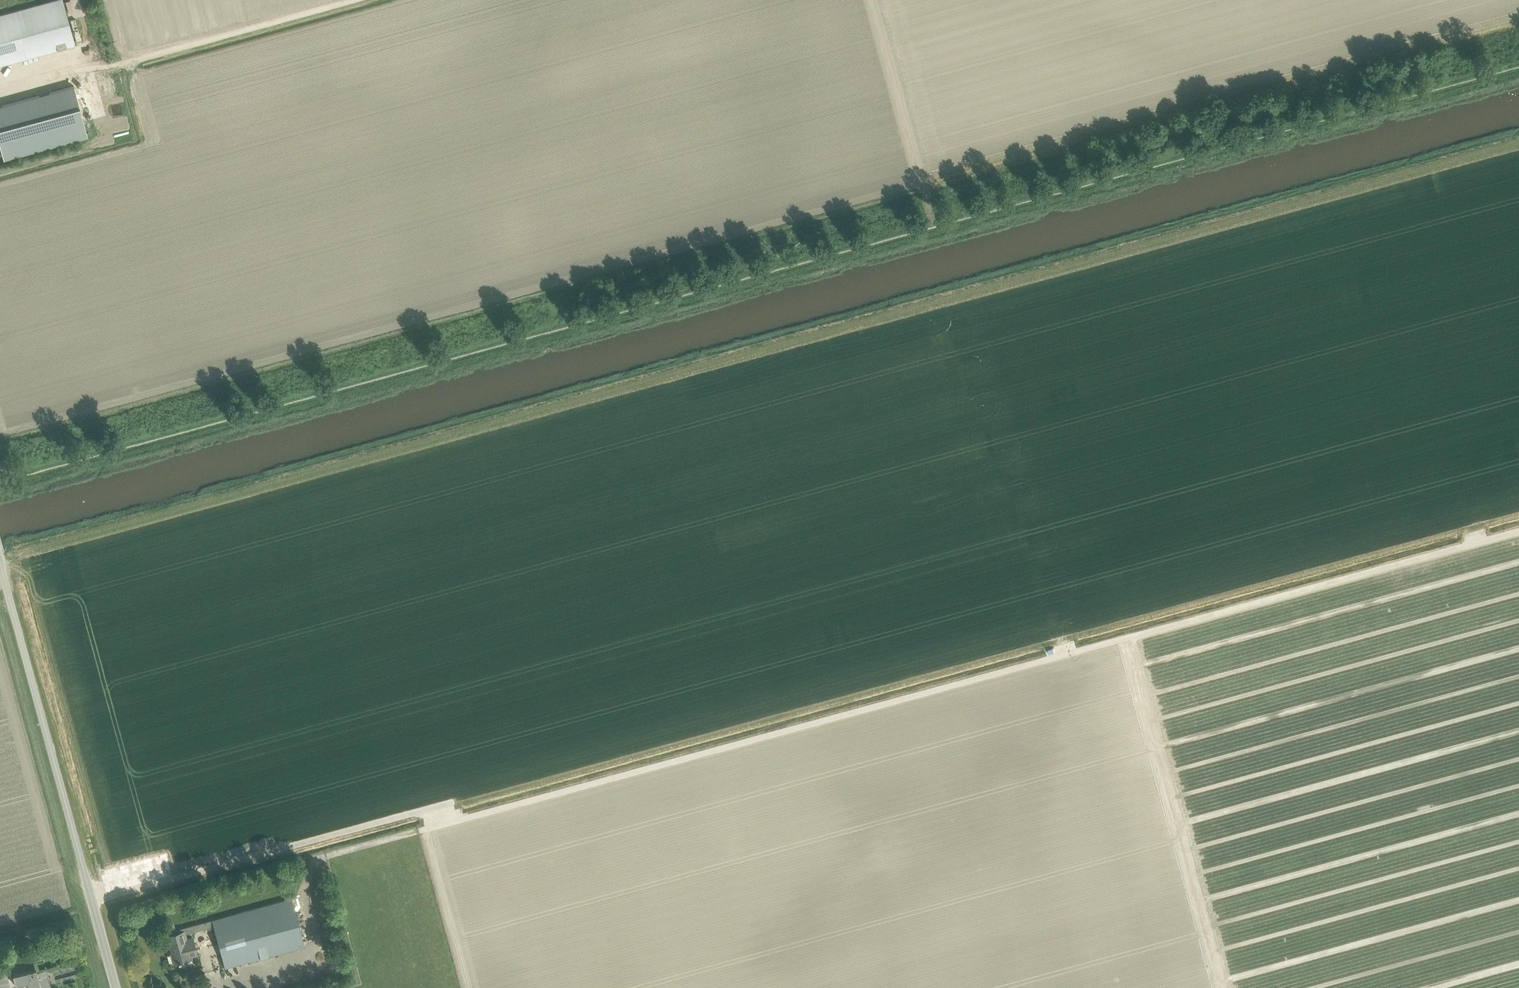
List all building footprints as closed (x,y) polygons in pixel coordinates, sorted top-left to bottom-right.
[(75,45),(63,0),(54,0),(0,15),(0,65),(75,45)] [(0,107),(0,147),(3,158),(87,135),(74,87),(0,107)] [(225,968),(304,946),(291,898),(212,920),(225,968)] [(174,934),(166,936),(174,964),(178,962),(178,963),(181,962),(191,959),(191,956),(196,955),(192,937),(186,939),(185,935),(183,928),(173,931),(174,934)] [(13,976),(15,986),(27,982),(29,987),(50,987),(45,970),(37,972),(36,969),(13,976)]
